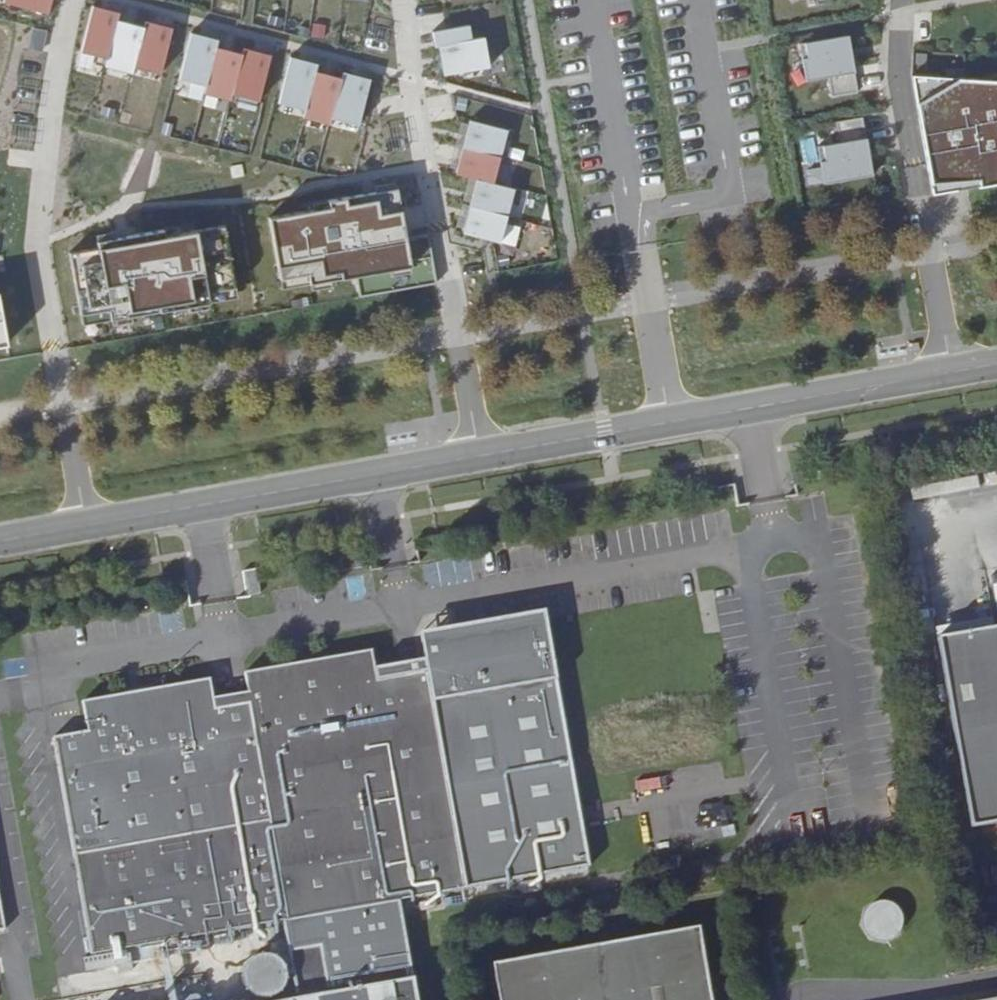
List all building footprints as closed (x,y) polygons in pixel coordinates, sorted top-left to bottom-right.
[(4,8),(50,20),(55,0),(6,0),(4,8)] [(81,53),(161,75),(174,26),(94,4),(81,53)] [(479,22),(441,31),(453,76),(500,64),(493,35),(483,37),(479,22)] [(274,53),(193,31),(179,80),(260,102),(274,53)] [(847,34),(798,42),(805,80),(827,76),(830,96),(857,91),(847,34)] [(377,81),(292,58),(279,107),(364,130),(377,81)] [(910,76),(931,195),(996,183),(996,81),(910,76)] [(521,119),(477,109),(462,170),(486,175),(507,180),(521,119)] [(872,174),(862,117),(835,121),(838,142),(816,146),(823,183),(872,174)] [(507,180),(486,175),(472,236),(516,247),(530,186),(507,180)] [(279,204),(290,273),(436,249),(425,179),(279,204)] [(79,246),(90,316),(236,292),(225,222),(79,246)] [(11,359),(0,294),(0,361),(11,359)] [(249,592),(260,590),(256,569),(245,571),(249,592)] [(939,639),(972,829),(996,825),(996,628),(939,639)] [(415,643),(286,666),(291,696),(319,852),(330,912),(507,881),(470,663),(419,674),(415,643)] [(319,852),(291,696),(258,701),(253,672),(84,699),(91,731),(55,737),(83,895),(319,852)] [(93,952),(330,912),(319,852),(83,895),(93,952)] [(904,904),(873,898),(867,932),(898,938),(904,904)] [(704,932),(495,966),(501,999),(716,999),(704,932)] [(293,999),(417,999),(413,979),(293,999)]
